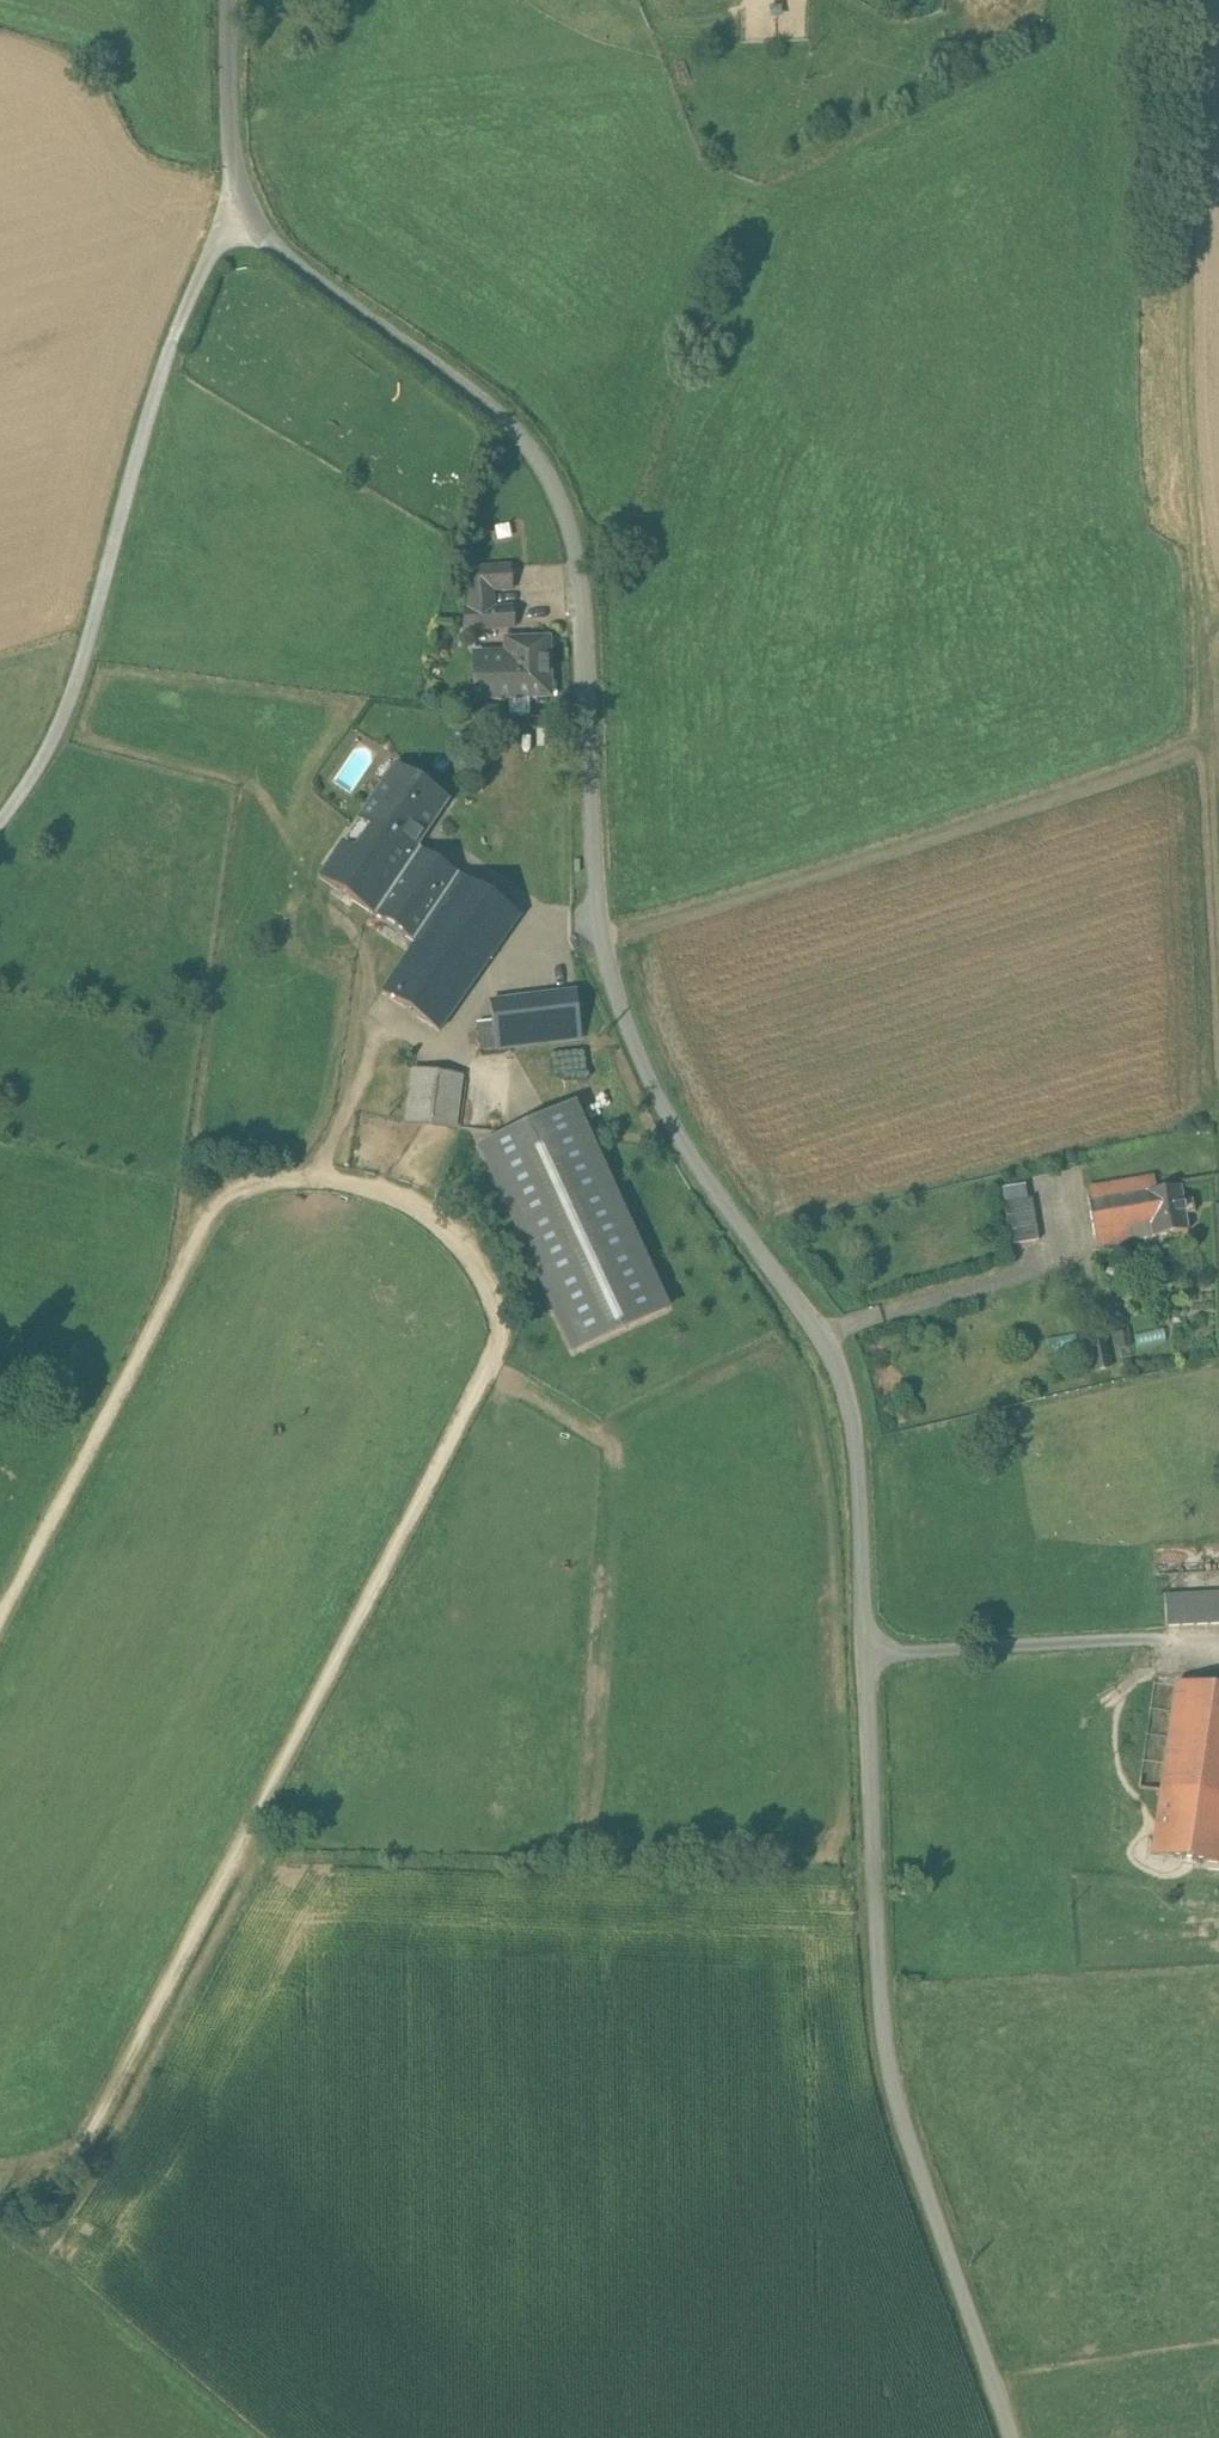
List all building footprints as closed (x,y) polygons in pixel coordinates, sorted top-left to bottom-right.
[(513,589),(512,568),(467,570),(469,611),(463,611),(464,630),(515,627),(514,608),(493,609),(492,590),(513,589)] [(549,640),(505,641),(506,660),(475,661),(476,698),(551,697),(549,640)] [(396,765),(380,790),(320,878),(372,913),(417,847),(448,800),(396,765)] [(417,847),(372,913),(416,943),(460,877),(417,847)] [(416,943),(383,993),(439,1032),(520,916),(460,877),(416,943)] [(574,992),(489,1001),(495,1051),(580,1042),(574,992)] [(462,1076),(412,1071),(407,1123),(457,1128),(462,1076)] [(575,1106),(481,1149),(573,1351),(667,1308),(575,1106)] [(1144,1179),(1087,1189),(1096,1246),(1129,1241),(1127,1227),(1152,1223),(1147,1193),(1155,1192),(1152,1176),(1144,1178),(1144,1179)] [(1032,1183),(1004,1185),(1009,1243),(1036,1241),(1032,1183)] [(1155,1192),(1147,1193),(1152,1223),(1154,1236),(1187,1231),(1184,1214),(1193,1213),(1191,1202),(1183,1203),(1180,1187),(1155,1192)] [(1207,1590),(1206,1575),(1172,1576),(1173,1592),(1207,1590)] [(1169,1625),(1218,1622),(1218,1601),(1218,1595),(1167,1599),(1169,1625)] [(1180,1685),(1155,1852),(1218,1862),(1218,1691),(1180,1685)]
